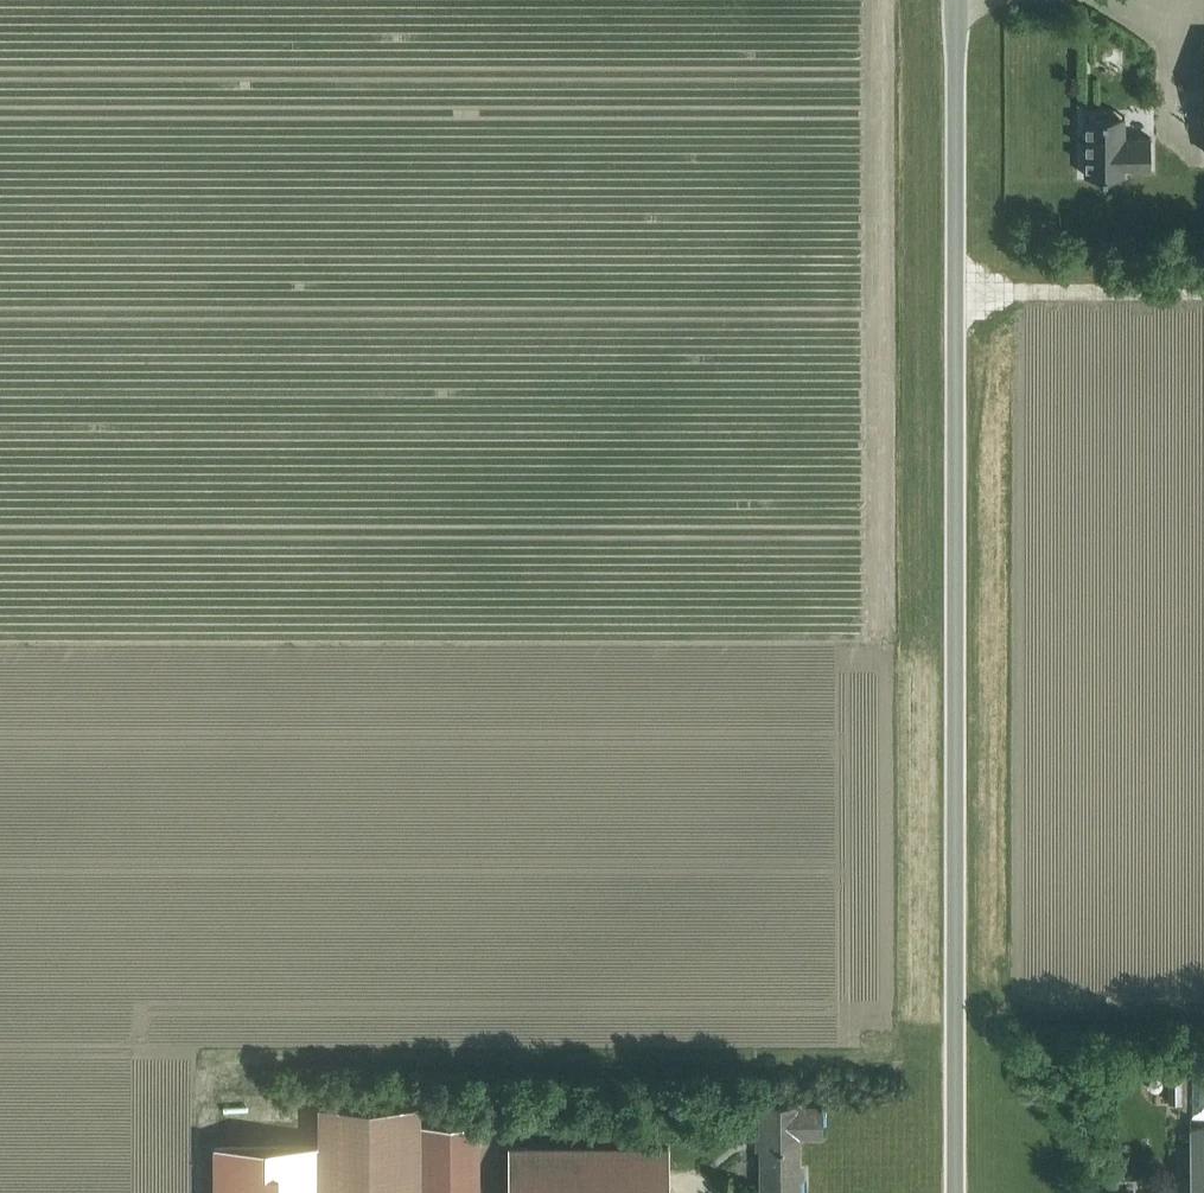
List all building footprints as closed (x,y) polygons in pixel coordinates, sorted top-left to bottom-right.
[(1150,168),(1150,137),(1124,137),(1117,137),(1117,115),(1084,115),(1084,175),(1124,175),(1124,168),(1150,168)] [(319,1104),(319,1147),(319,1192),(419,1192),(419,1124),(419,1104),(319,1104)] [(820,1136),(820,1106),(798,1106),(798,1105),(760,1105),(760,1190),(754,1190),(754,1192),(798,1192),(798,1136),(820,1136)] [(419,1124),(419,1192),(478,1192),(478,1124),(419,1124)] [(1191,1129),(1191,1192),(1203,1192),(1203,1128),(1191,1129)] [(214,1147),(214,1192),(319,1192),(319,1147),(214,1147)] [(667,1147),(509,1147),(509,1192),(667,1192),(667,1147)]
